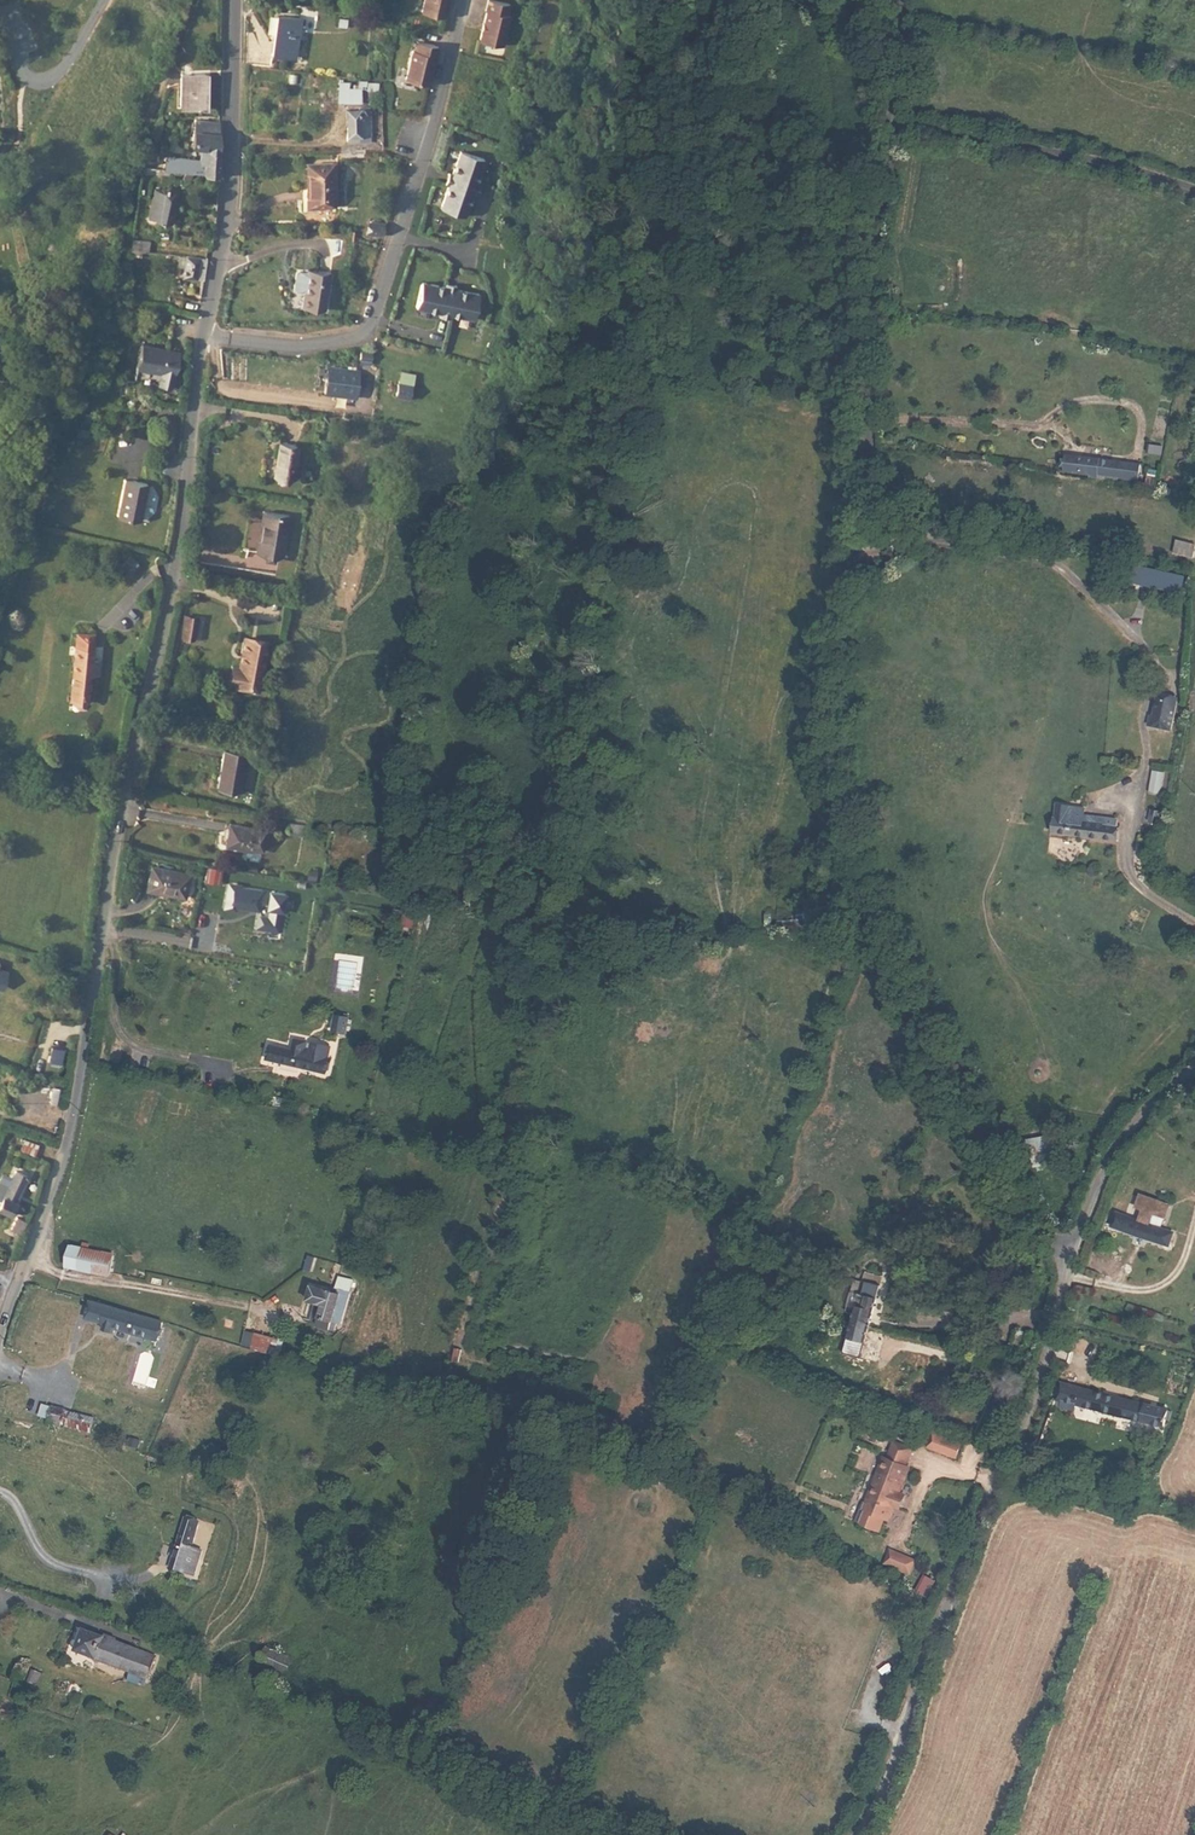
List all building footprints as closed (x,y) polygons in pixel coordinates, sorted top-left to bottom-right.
[(422,12),(445,18),(449,0),(425,0),(422,12)] [(483,32),(481,43),(504,48),(511,18),(508,17),(511,7),(489,1),(487,13),(488,13),(485,25),(483,32)] [(272,53),(296,56),(301,18),(278,15),(272,53)] [(415,41),(406,80),(429,85),(438,47),(415,41)] [(182,109),(204,109),(203,73),(181,73),(182,109)] [(347,107),(347,130),(359,130),(359,125),(370,125),(370,107),(347,107)] [(207,174),(219,175),(218,124),(192,124),(193,154),(208,153),(207,174)] [(449,185),(441,208),(465,217),(473,194),(477,195),(480,184),(477,183),(485,160),(461,152),(453,175),(449,173),(445,184),(449,185)] [(165,161),(163,169),(183,171),(184,161),(168,159),(165,161)] [(333,161),(306,162),(308,205),(334,204),(333,161)] [(188,162),(187,172),(188,172),(195,173),(196,164),(188,162)] [(195,181),(196,173),(195,173),(188,172),(188,180),(195,181)] [(156,222),(171,225),(178,192),(164,189),(164,190),(156,188),(149,223),(156,224),(156,222)] [(370,231),(383,232),(384,221),(371,220),(370,231)] [(132,238),(130,251),(148,253),(149,241),(132,238)] [(494,240),(493,249),(509,250),(510,242),(494,240)] [(205,270),(207,259),(186,257),(183,277),(204,280),(205,270)] [(303,303),(325,307),(333,270),(310,266),(303,303)] [(422,281),(417,307),(441,312),(440,316),(450,318),(451,314),(475,320),(481,295),(457,289),(458,285),(447,283),(446,287),(422,281)] [(373,351),(360,349),(359,359),(371,361),(373,351)] [(168,357),(143,350),(137,372),(162,379),(168,357)] [(159,391),(171,394),(180,360),(168,357),(162,379),(159,391)] [(357,370),(326,364),(326,366),(324,376),(322,391),(353,396),(357,370)] [(317,375),(324,376),(326,366),(319,365),(317,375)] [(411,384),(383,377),(380,391),(409,397),(411,384)] [(435,389),(411,384),(409,397),(433,402),(435,389)] [(276,475),(296,479),(300,455),(296,454),(297,446),(281,443),(276,475)] [(1065,456),(1064,470),(1090,473),(1098,474),(1098,473),(1100,460),(1065,456)] [(1100,460),(1098,473),(1109,474),(1110,461),(1100,460)] [(1110,461),(1109,474),(1119,475),(1120,462),(1110,461)] [(115,526),(137,533),(147,497),(124,491),(115,526)] [(256,551),(282,555),(288,515),(263,511),(256,551)] [(1178,541),(1174,553),(1194,559),(1194,554),(1194,546),(1178,541)] [(294,577),(297,559),(279,556),(276,574),(294,577)] [(120,578),(127,588),(140,577),(132,568),(120,578)] [(1176,575),(1135,572),(1134,587),(1175,590),(1176,575)] [(1186,575),(1176,575),(1175,590),(1185,590),(1186,575)] [(182,636),(195,638),(198,617),(186,615),(182,636)] [(69,704),(87,706),(89,680),(95,679),(96,665),(90,665),(92,637),(73,636),(69,704)] [(243,636),(240,659),(264,663),(267,640),(243,636)] [(264,663),(240,659),(239,664),(232,663),(229,681),(236,682),(260,686),(264,663)] [(260,686),(236,682),(235,687),(259,691),(260,686)] [(1156,689),(1155,694),(1174,698),(1175,694),(1156,689)] [(1174,698),(1155,694),(1152,712),(1148,711),(1146,721),(1168,726),(1174,698)] [(217,787),(239,790),(245,752),(223,749),(217,787)] [(1056,806),(1054,819),(1063,820),(1064,815),(1083,817),(1083,816),(1084,808),(1056,806)] [(1150,819),(1156,820),(1159,808),(1152,807),(1150,819)] [(1052,833),(1086,837),(1089,816),(1083,816),(1083,817),(1064,815),(1063,820),(1054,819),(1052,833)] [(1089,816),(1086,837),(1113,840),(1116,820),(1089,816)] [(268,828),(231,823),(227,843),(227,844),(264,850),(268,828)] [(153,864),(149,883),(148,888),(187,896),(192,873),(153,864)] [(335,1018),(333,1033),(345,1035),(347,1019),(335,1018)] [(266,1061),(324,1075),(330,1049),(312,1045),(312,1046),(309,1057),(305,1056),(307,1045),(307,1044),(295,1040),(292,1052),(269,1047),(266,1061)] [(53,1088),(50,1104),(60,1106),(64,1090),(53,1088)] [(29,1153),(40,1159),(45,1148),(33,1143),(29,1153)] [(10,1216),(16,1203),(14,1202),(26,1177),(14,1171),(0,1200),(0,1211),(10,1216)] [(1117,1214),(1112,1226),(1161,1243),(1166,1230),(1146,1223),(1149,1217),(1141,1214),(1138,1221),(1117,1214)] [(17,1219),(11,1232),(20,1236),(25,1223),(17,1219)] [(70,1246),(74,1247),(76,1239),(62,1236),(60,1244),(70,1246)] [(55,1265),(65,1268),(70,1246),(60,1244),(55,1265)] [(82,1249),(74,1247),(70,1246),(65,1268),(64,1270),(73,1272),(74,1270),(109,1278),(113,1259),(88,1253),(90,1246),(84,1245),(82,1249)] [(296,1289),(311,1295),(302,1322),(314,1327),(315,1325),(318,1326),(320,1321),(317,1320),(321,1307),(326,1291),(328,1286),(300,1276),(296,1289)] [(334,1294),(326,1291),(321,1307),(328,1310),(334,1294)] [(852,1323),(867,1328),(876,1300),(860,1295),(852,1323)] [(924,1303),(922,1315),(952,1320),(955,1308),(924,1303)] [(115,1304),(113,1309),(126,1313),(128,1307),(115,1304)] [(161,1341),(165,1323),(131,1314),(126,1313),(113,1309),(107,1333),(117,1336),(119,1330),(161,1341)] [(852,1323),(851,1324),(848,1336),(841,1354),(858,1359),(867,1328),(852,1323)] [(1168,1412),(1156,1409),(1061,1383),(1057,1399),(1062,1401),(1061,1407),(1075,1411),(1077,1405),(1138,1421),(1158,1426),(1164,1427),(1168,1412)] [(62,1427),(66,1413),(53,1410),(48,1428),(61,1432),(62,1427)] [(92,1435),(96,1420),(66,1413),(62,1427),(92,1435)] [(932,1431),(926,1445),(954,1457),(960,1443),(932,1431)] [(892,1445),(888,1454),(906,1461),(909,1452),(892,1445)] [(858,1527),(877,1534),(882,1522),(886,1524),(892,1509),(897,1512),(898,1510),(902,1501),(902,1499),(897,1497),(907,1470),(903,1469),(906,1461),(888,1454),(885,1462),(881,1461),(864,1506),(861,1514),(863,1515),(858,1527)] [(858,1527),(863,1515),(861,1514),(864,1506),(861,1505),(853,1525),(858,1527)] [(192,1548),(199,1524),(187,1520),(185,1526),(172,1568),(194,1576),(202,1552),(192,1548)] [(888,1555),(883,1567),(907,1577),(912,1565),(888,1555)] [(145,1679),(154,1657),(117,1643),(117,1641),(105,1637),(104,1638),(84,1630),(76,1652),(102,1662),(145,1679)] [(267,1648),(259,1663),(286,1676),(293,1661),(267,1648)]
